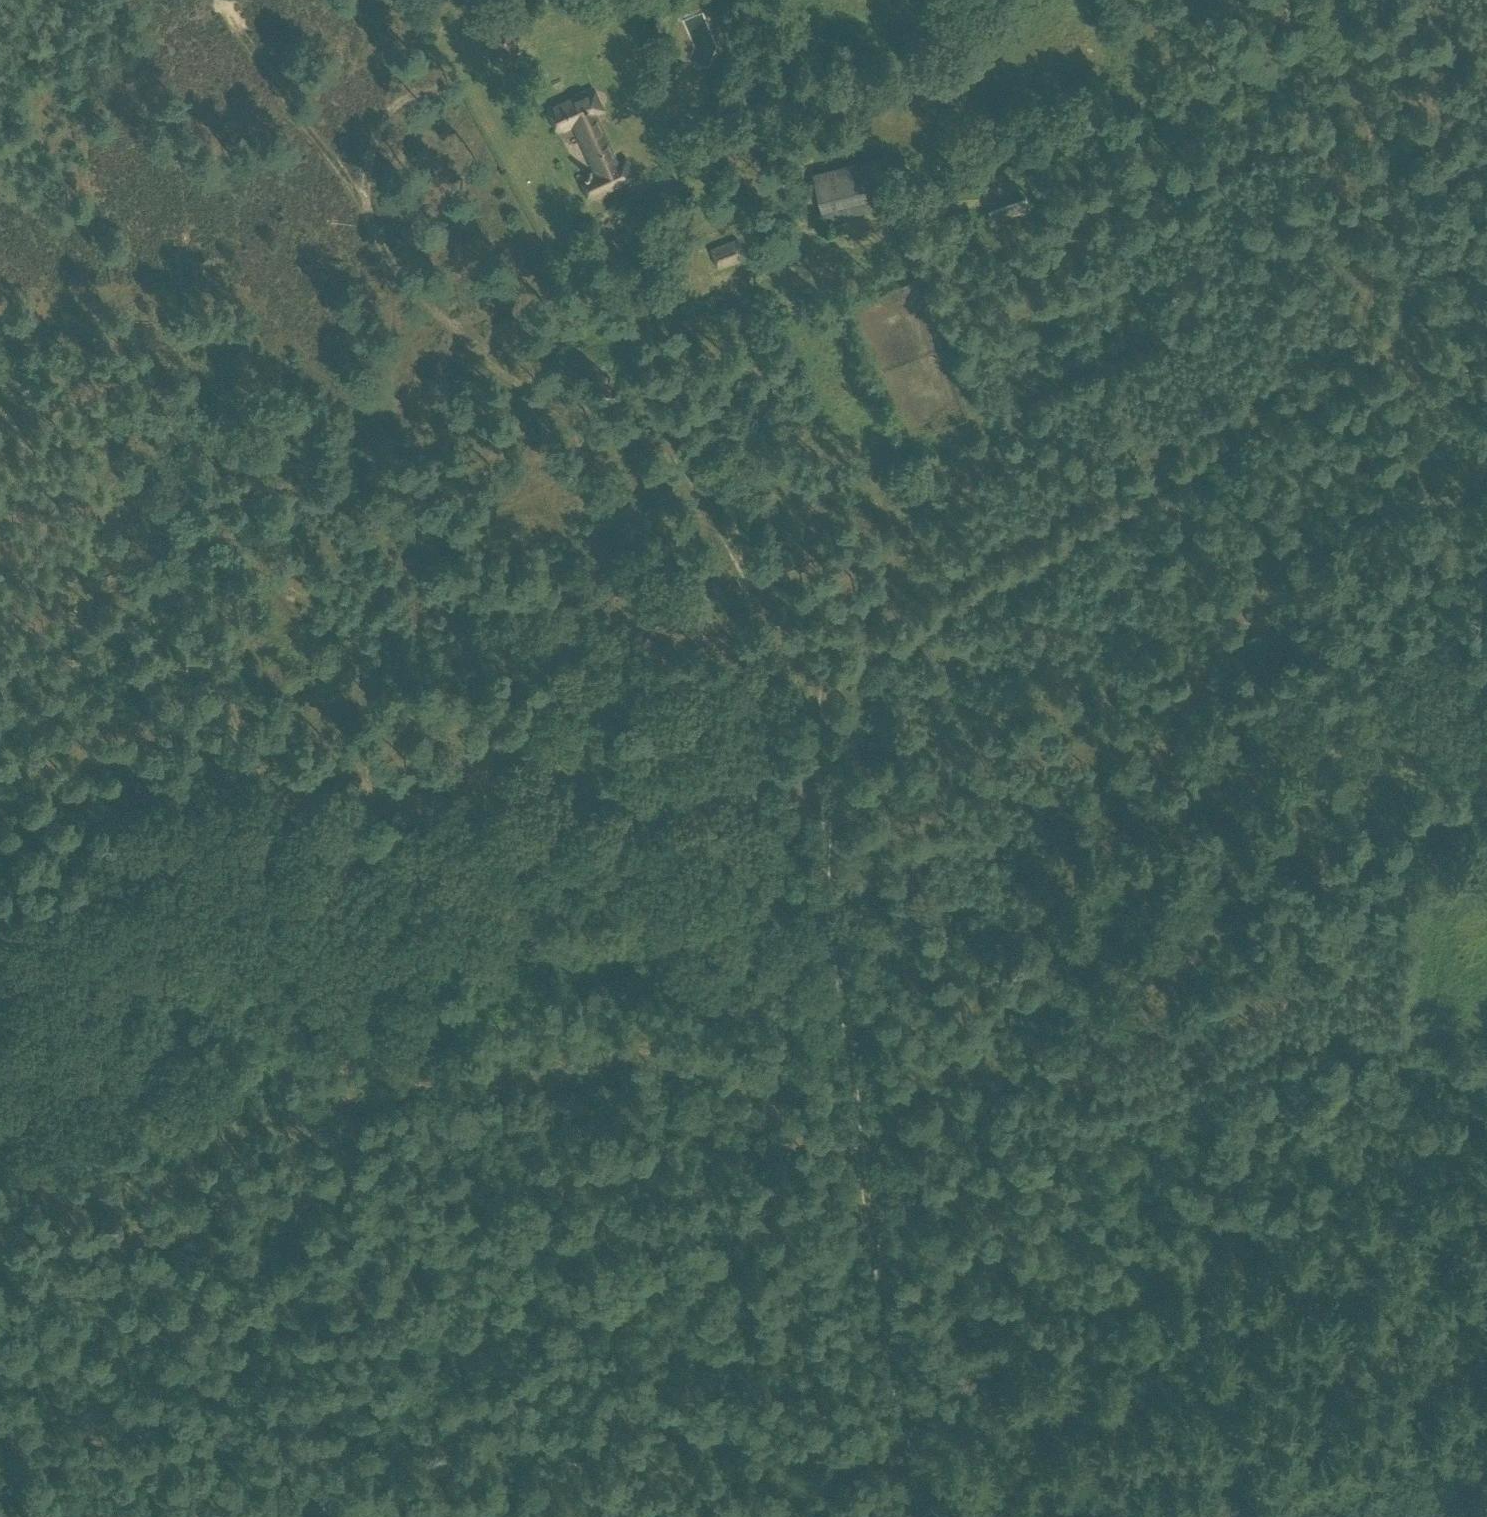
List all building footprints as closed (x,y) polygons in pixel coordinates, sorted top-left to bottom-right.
[(658,58),(645,60),(647,70),(660,68),(658,58)] [(594,87),(548,108),(558,131),(574,124),(594,171),(580,177),(588,195),(635,174),(626,154),(616,158),(597,114),(604,110),(594,87)] [(885,155),(814,172),(826,220),(897,202),(885,155)] [(738,237),(710,247),(718,269),(746,259),(738,237)]
